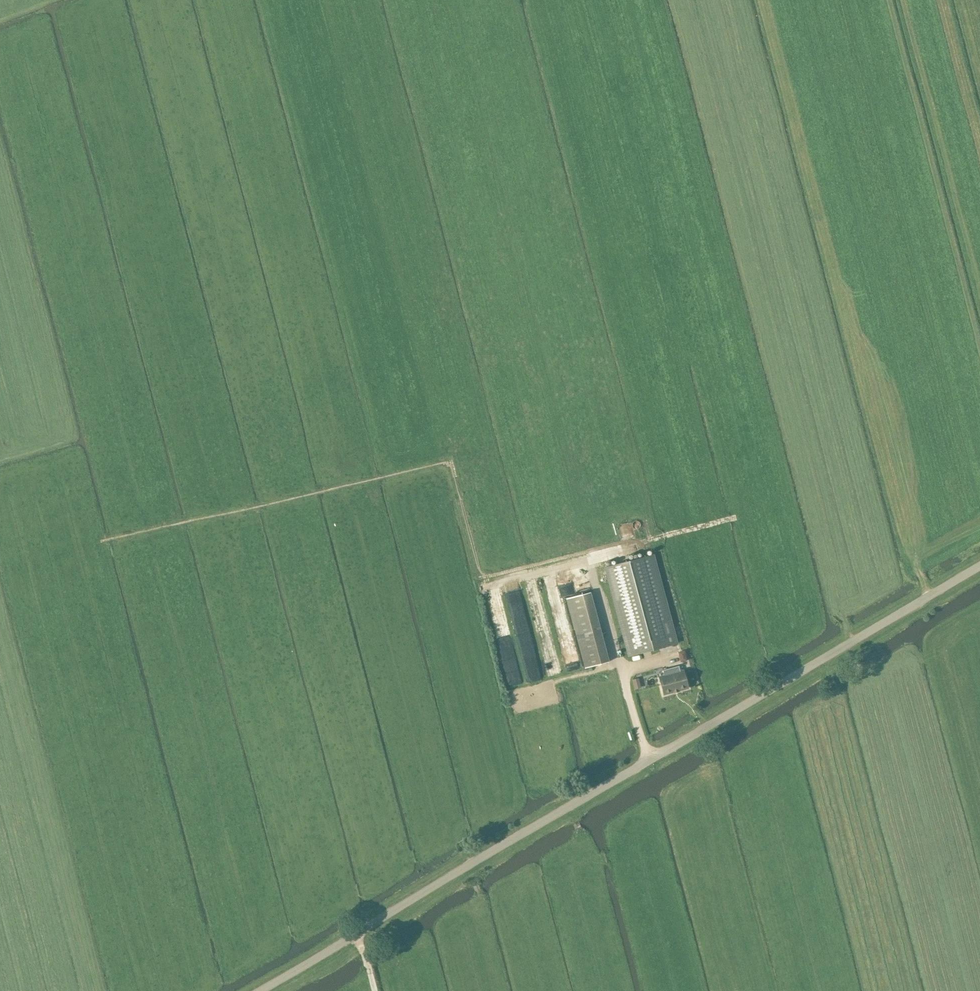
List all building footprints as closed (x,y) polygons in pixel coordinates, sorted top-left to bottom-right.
[(652,554),(606,567),(630,656),(676,644),(652,554)] [(664,676),(659,677),(664,694),(673,692),(678,691),(688,688),(683,671),(680,671),(679,666),(662,670),(663,671),(664,676)]
